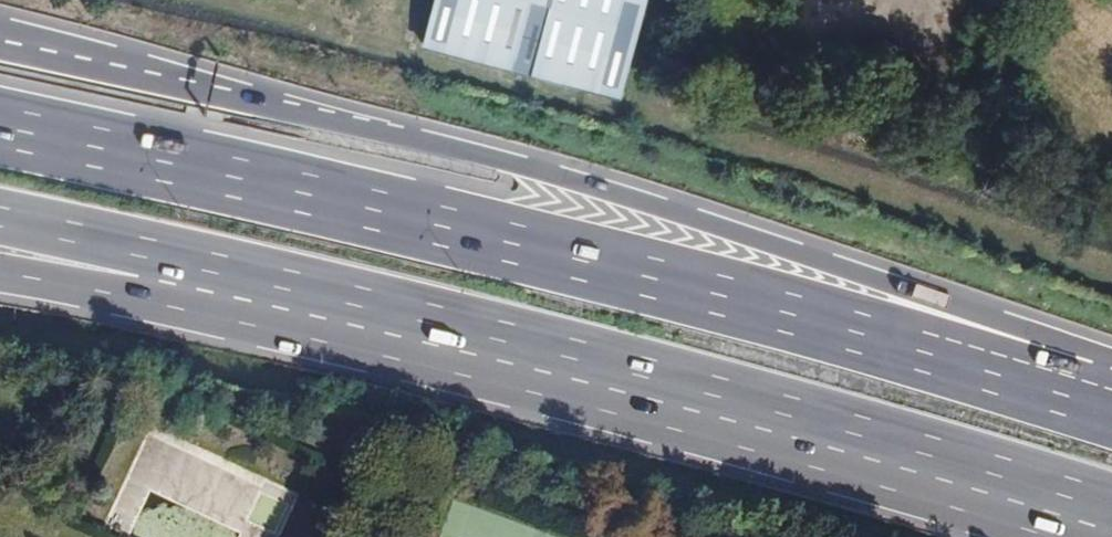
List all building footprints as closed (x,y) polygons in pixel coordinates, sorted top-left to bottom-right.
[(423,60),(621,111),(648,0),(438,0),(423,60)] [(125,483),(142,438),(126,432),(109,476),(125,483)]
